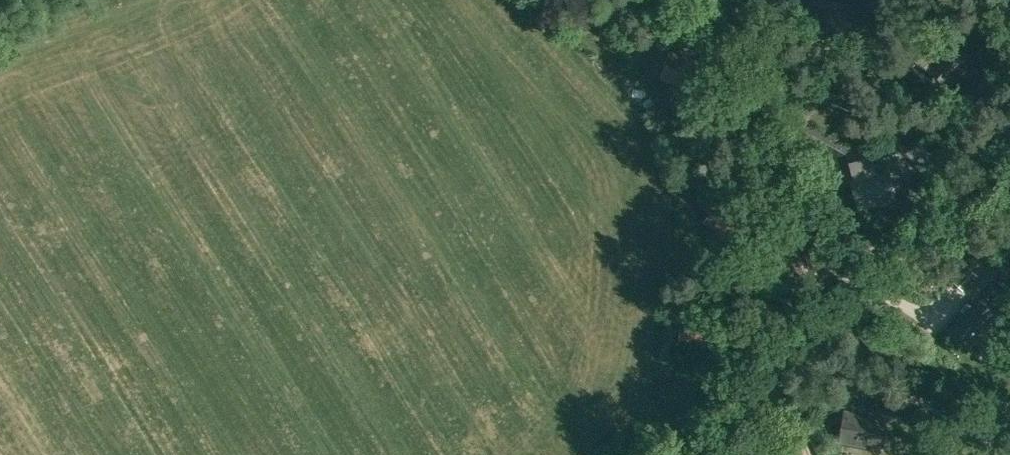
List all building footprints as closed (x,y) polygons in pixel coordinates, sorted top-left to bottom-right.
[(948,87),(972,56),(951,41),(939,57),(942,59),(931,73),(948,87)] [(695,96),(698,86),(705,66),(670,54),(661,77),(660,83),(695,96)] [(916,141),(902,127),(890,138),(904,152),(916,141)] [(916,141),(904,153),(930,180),(940,168),(916,141)] [(879,206),(898,201),(890,173),(888,169),(884,170),(885,174),(852,183),(859,208),(878,203),(879,206)] [(731,249),(742,235),(750,226),(723,201),(706,220),(702,224),(731,249)] [(978,259),(956,285),(964,292),(969,287),(977,294),(991,281),(982,272),(987,266),(978,259)] [(970,346),(996,316),(974,297),(968,304),(971,306),(951,329),(970,346)] [(704,342),(705,329),(680,327),(678,341),(704,342)] [(878,452),(880,443),(883,421),(844,414),(840,440),(839,445),(878,452)]
